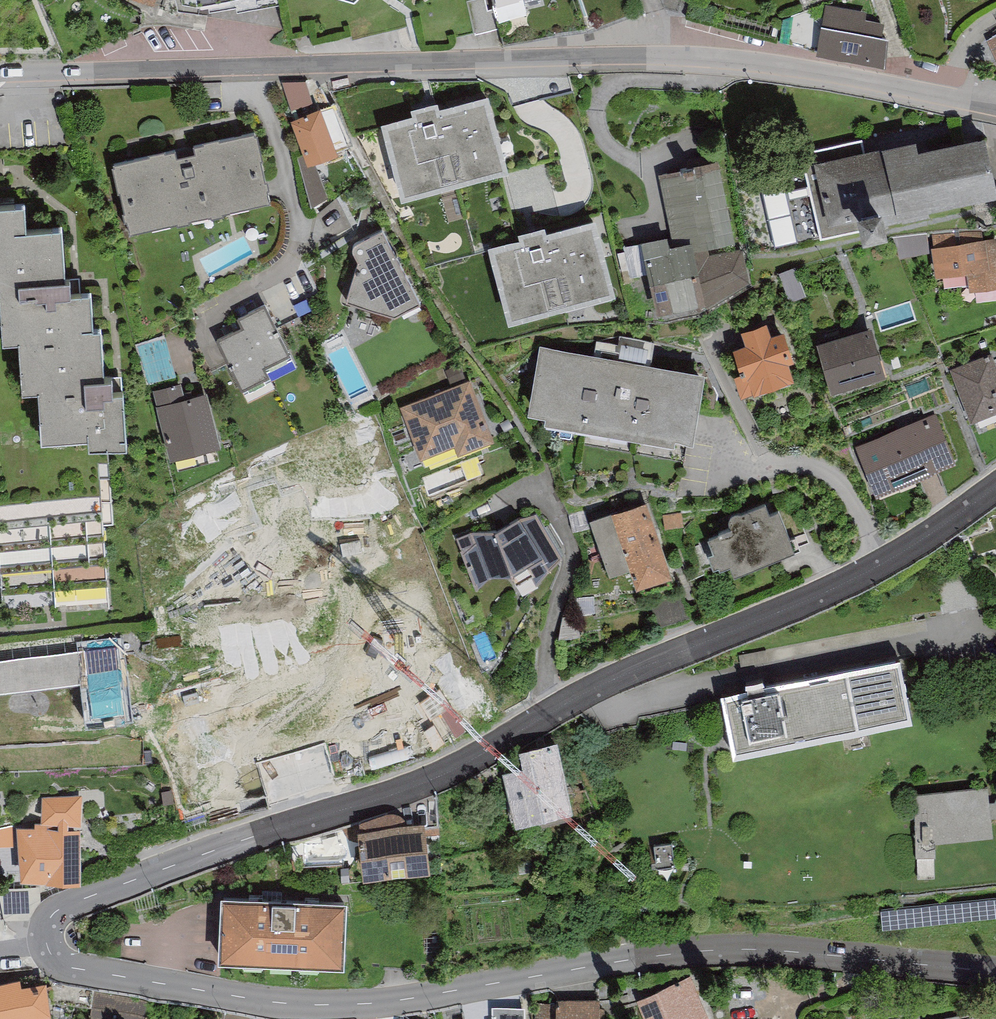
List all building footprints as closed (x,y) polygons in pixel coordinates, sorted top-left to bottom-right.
[(126,1),(154,11),(156,0),(127,0),(126,1)] [(197,13),(265,2),(265,0),(195,0),(197,13)] [(354,10),(364,0),(327,0),(354,10)] [(467,2),(476,36),(500,29),(497,21),(495,10),(488,12),(485,0),(474,0),(467,2)] [(495,10),(497,21),(526,14),(524,7),(551,0),(492,0),(495,10)] [(826,7),(817,61),(884,72),(889,44),(884,44),(887,27),(865,23),(867,14),(826,7)] [(987,43),(995,62),(995,39),(987,43)] [(282,80),(293,114),(315,105),(305,79),(282,80)] [(382,118),(403,193),(509,163),(488,88),(439,101),(437,95),(411,103),(413,110),(382,118)] [(323,108),(321,103),(315,105),(293,114),(291,115),(306,152),(307,156),(313,153),(337,144),(336,141),(323,108)] [(323,108),(336,141),(348,136),(335,103),(323,108)] [(149,151),(116,157),(111,158),(118,185),(120,185),(125,205),(122,205),(125,214),(127,214),(130,226),(178,215),(178,217),(189,215),(188,212),(212,207),(213,209),(222,207),(221,204),(270,192),(265,173),(260,152),(263,151),(256,125),(220,134),(218,131),(202,135),(203,139),(194,141),(196,148),(176,153),(174,146),(166,149),(164,144),(149,148),(149,151)] [(897,223),(880,151),(864,155),(861,140),(802,154),(821,241),(858,232),(862,249),(888,243),(884,226),(897,223)] [(880,151),(897,223),(897,226),(929,219),(928,215),(995,200),(995,188),(986,141),(919,156),(917,143),(880,151)] [(328,195),(313,153),(307,156),(306,152),(297,156),(311,203),(328,195)] [(681,165),(661,172),(671,230),(667,231),(669,240),(693,235),(695,245),(708,243),(736,237),(718,156),(694,159),(694,157),(683,158),(681,165)] [(780,243),(801,239),(789,183),(768,188),(780,243)] [(41,430),(88,426),(88,436),(127,432),(122,381),(113,381),(111,365),(105,365),(101,317),(92,318),(91,281),(71,282),(69,266),(66,266),(61,217),(27,219),(23,194),(0,195),(0,304),(2,330),(18,329),(21,380),(38,379),(41,430)] [(488,242),(510,317),(615,287),(595,210),(547,224),(545,218),(518,225),(520,233),(488,242)] [(420,295),(382,224),(354,239),(352,248),(358,259),(346,294),(394,307),(420,295)] [(649,270),(657,308),(702,299),(706,305),(750,280),(742,246),(710,253),(708,243),(695,245),(693,235),(669,240),(667,231),(641,237),(642,242),(649,270)] [(929,251),(926,234),(897,238),(901,256),(929,251)] [(932,243),(936,269),(967,266),(970,284),(995,281),(995,235),(932,243)] [(632,274),(649,270),(642,242),(625,246),(632,274)] [(796,265),(780,271),(790,296),(806,290),(796,265)] [(238,314),(243,322),(263,361),(288,349),(263,301),(238,314)] [(767,315),(741,324),(746,338),(734,342),(742,365),(735,368),(742,387),(754,383),(753,386),(794,372),(788,356),(794,354),(783,324),(771,328),(767,315)] [(872,321),(817,338),(831,384),(887,367),(872,321)] [(268,371),(263,361),(243,322),(217,335),(242,384),(268,371)] [(702,365),(540,341),(528,411),(691,439),(702,365)] [(951,365),(972,417),(995,408),(995,359),(992,348),(951,365)] [(493,434),(470,376),(402,404),(426,461),(493,434)] [(219,441),(205,387),(185,392),(182,379),(153,387),(171,454),(219,441)] [(937,411),(857,440),(876,491),(956,461),(937,411)] [(109,609),(106,489),(0,494),(0,554),(3,616),(109,609)] [(647,495),(589,515),(608,570),(630,563),(636,581),(672,569),(647,495)] [(769,509),(765,498),(730,512),(735,523),(708,534),(713,547),(709,549),(713,561),(719,559),(720,562),(730,558),(734,568),(794,545),(779,506),(769,509)] [(474,528),(454,534),(476,589),(492,577),(511,574),(523,596),(563,552),(537,508),(521,514),(497,526),(474,528)] [(277,594),(205,603),(207,621),(208,628),(280,618),(277,594)] [(0,643),(0,693),(84,682),(88,717),(118,713),(117,709),(130,707),(121,635),(82,640),(81,633),(0,643)] [(910,717),(899,653),(725,687),(736,748),(910,717)] [(504,768),(516,814),(573,799),(558,737),(520,747),(524,762),(504,768)] [(994,833),(992,814),(990,799),(989,783),(915,791),(921,840),(994,833)] [(41,794),(41,819),(35,819),(35,824),(20,824),(20,874),(48,873),(80,873),(79,820),(81,820),(80,794),(41,794)] [(429,864),(425,818),(359,824),(364,870),(429,864)] [(0,828),(0,847),(13,845),(11,826),(0,828)] [(672,841),(654,843),(656,864),(674,862),(672,841)] [(339,961),(342,897),(222,891),(218,954),(339,961)] [(690,972),(637,996),(648,1018),(713,1018),(690,972)] [(51,1007),(46,978),(18,983),(17,976),(0,979),(0,1016),(51,1007)] [(600,996),(556,996),(556,1002),(535,1003),(535,1018),(600,1018),(600,996)] [(524,1005),(492,1005),(492,1018),(524,1018),(524,1005)] [(973,1011),(932,1018),(975,1018),(973,1011)]
